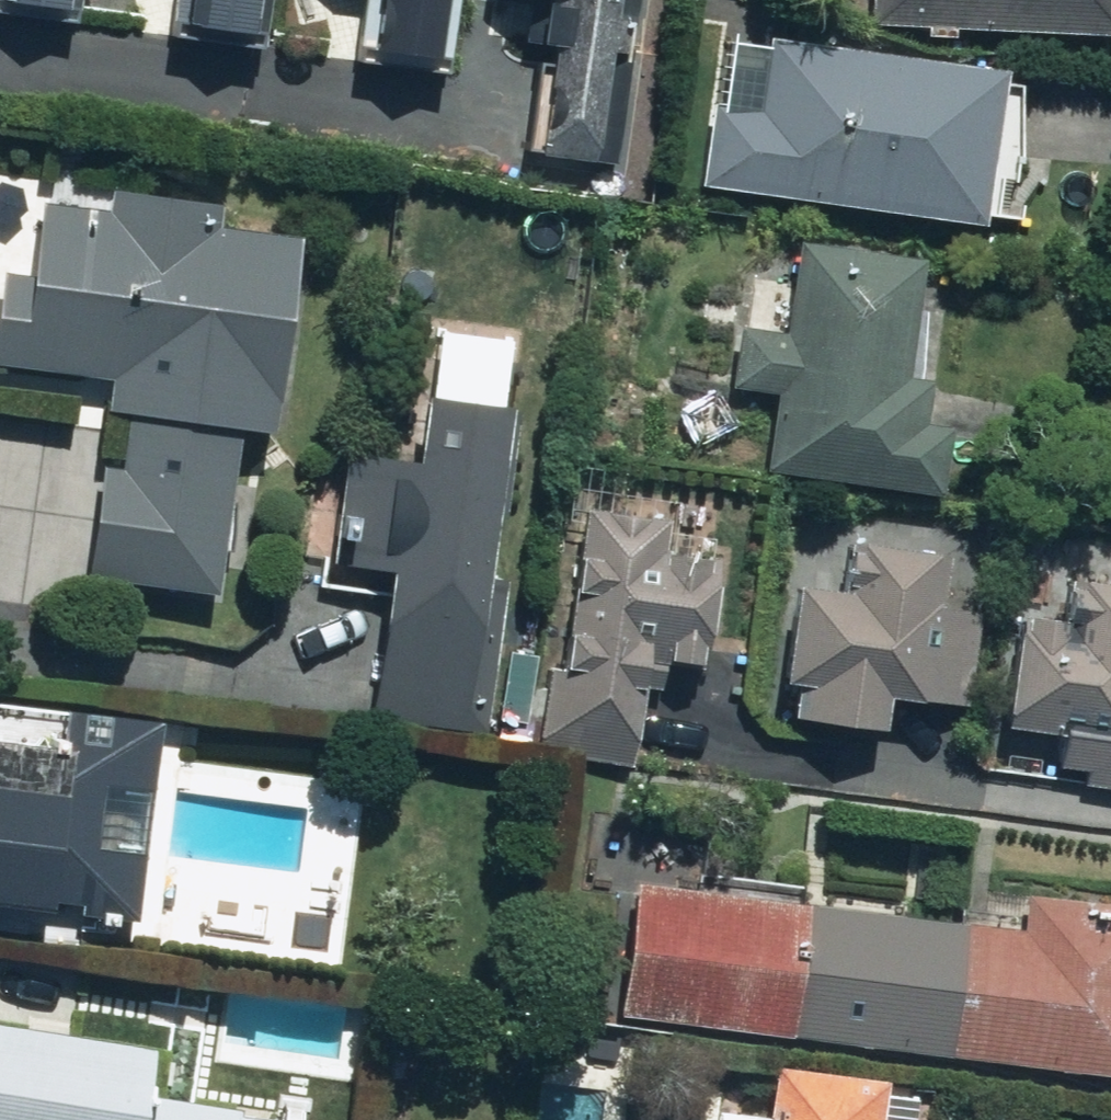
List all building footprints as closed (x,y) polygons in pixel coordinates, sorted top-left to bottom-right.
[(56,26),(58,0),(0,0),(0,21),(56,26)] [(249,0),(146,0),(142,41),(244,51),(249,0)] [(343,76),(423,85),(433,0),(351,0),(343,76)] [(610,0),(496,0),(521,2),(517,50),(536,52),(526,164),(594,171),(610,0)] [(869,30),(1105,41),(1106,0),(871,0),(869,30)] [(998,77),(767,45),(759,106),(719,101),(707,190),(977,227),(998,77)] [(100,273),(16,267),(14,290),(0,289),(0,374),(106,381),(91,589),(222,598),(233,435),(266,438),(279,243),(196,237),(199,200),(106,193),(100,273)] [(908,257),(791,246),(788,247),(786,248),(783,249),(780,250),(777,251),(775,253),(772,254),(769,256),(767,257),(764,259),(762,261),(760,263),(757,265),(755,267),(753,269),(751,272),(749,274),(747,277),(746,279),(744,282),(743,284),(741,287),(740,290),(739,292),(738,295),(737,298),(736,301),(735,304),(735,307),(734,310),(734,313),(734,316),(733,319),(733,322),(734,325),(728,390),(778,394),(770,481),(934,496),(941,426),(917,424),(921,386),(896,384),(908,257)] [(499,409),(410,401),(403,469),(330,462),(317,604),(373,609),(362,727),(469,737),(499,409)] [(967,713),(984,520),(787,502),(767,735),(875,745),(878,706),(967,713)] [(664,522),(580,510),(544,762),(627,775),(642,668),(699,676),(715,566),(659,557),(664,522)] [(996,790),(1110,796),(1110,591),(1079,590),(1081,560),(1036,558),(1033,620),(1005,618),(996,790)] [(159,719),(0,704),(0,929),(137,943),(159,719)] [(714,838),(638,829),(613,1023),(777,1043),(797,884),(709,874),(714,838)] [(968,888),(956,1068),(1110,1079),(1110,897),(968,888)] [(956,913),(805,900),(791,1053),(942,1067),(956,913)] [(269,1110),(144,1094),(150,1045),(0,1026),(0,1119),(267,1119),(269,1110)] [(694,1119),(904,1119),(908,1094),(761,1073),(754,1117),(696,1108),(694,1119)]
